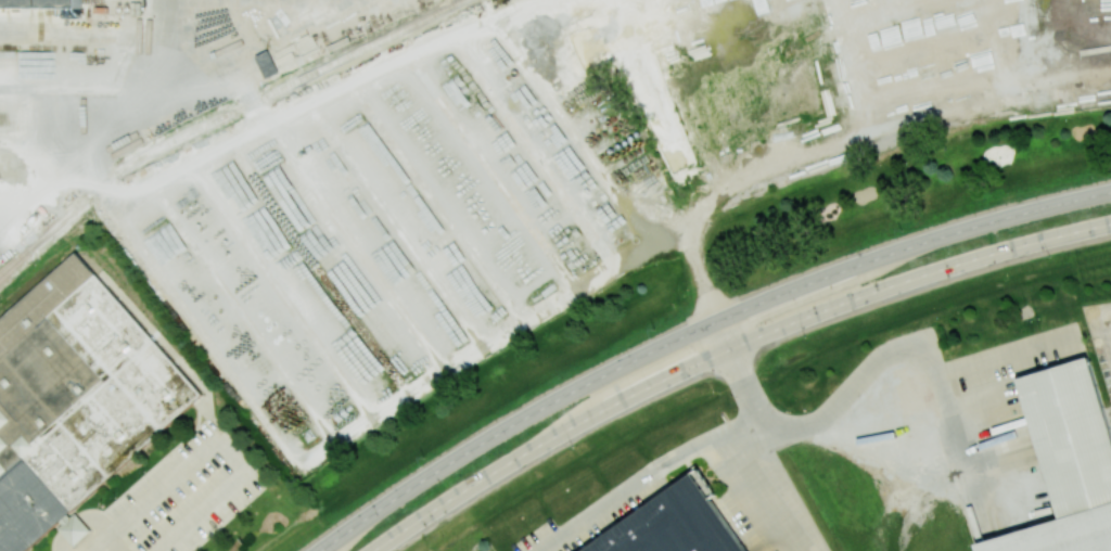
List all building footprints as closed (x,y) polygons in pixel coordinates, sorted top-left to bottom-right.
[(86,10),(0,10),(0,0),(86,0),(86,10)] [(56,527),(73,546),(90,531),(72,510),(112,476),(101,463),(151,420),(159,431),(198,398),(193,392),(190,393),(185,388),(190,384),(78,252),(0,319),(0,550),(28,550),(56,527)] [(691,472),(748,550),(580,550),(691,472)] [(973,542),(1110,501),(1110,550),(976,550),(973,542)]
